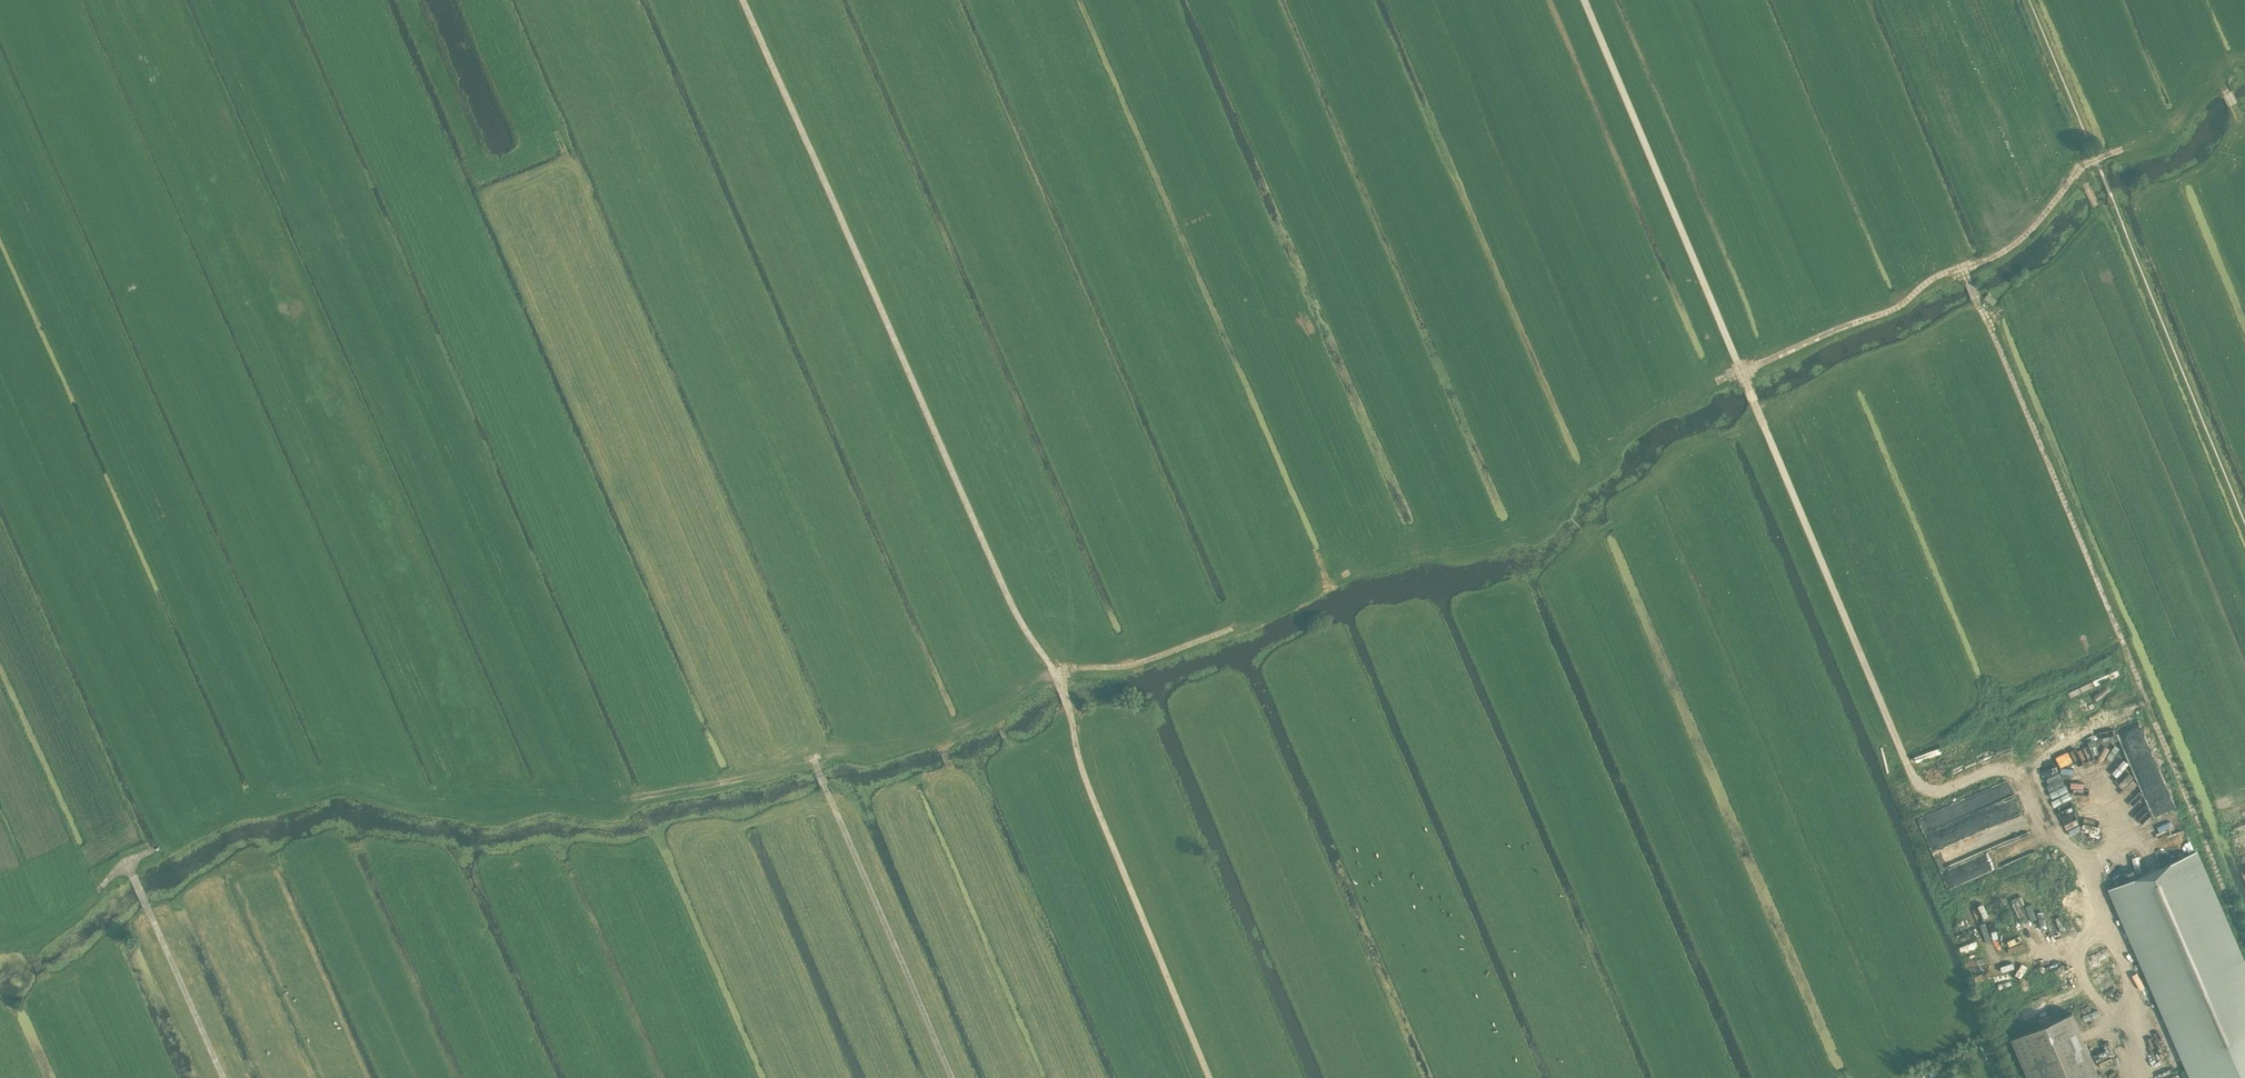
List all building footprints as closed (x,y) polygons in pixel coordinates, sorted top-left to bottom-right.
[(2196,851),(2111,887),(2130,931),(2128,932),(2134,946),(2136,945),(2193,1077),(2244,1077),(2244,965),(2196,851)] [(2073,1011),(2011,1037),(2029,1077),(2102,1077),(2073,1011)]
